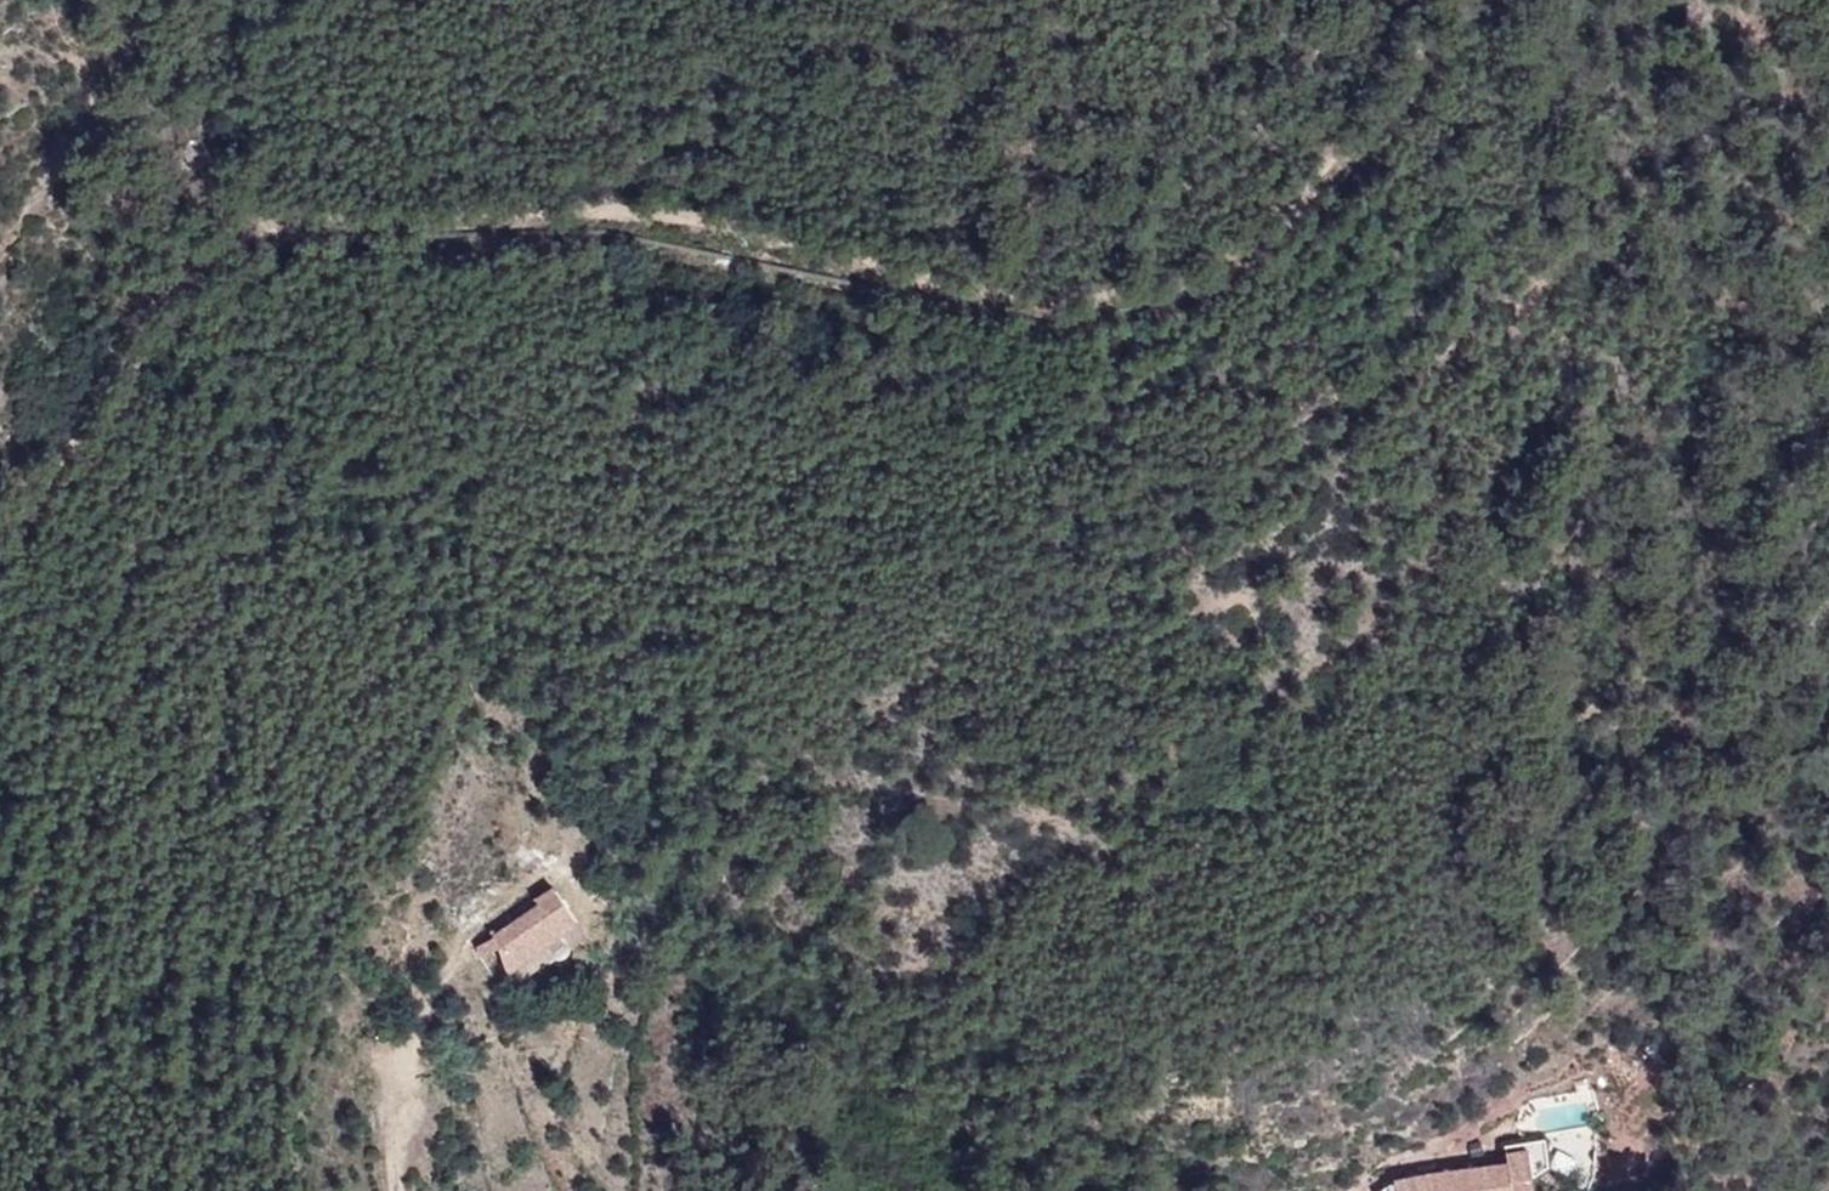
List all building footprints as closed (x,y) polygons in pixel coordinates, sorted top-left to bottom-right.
[(523,920),(495,939),(506,965),(536,943),(523,920)] [(1420,1181),(1423,1190),(1528,1190),(1521,1167),(1502,1174),(1497,1157),(1420,1181)]
